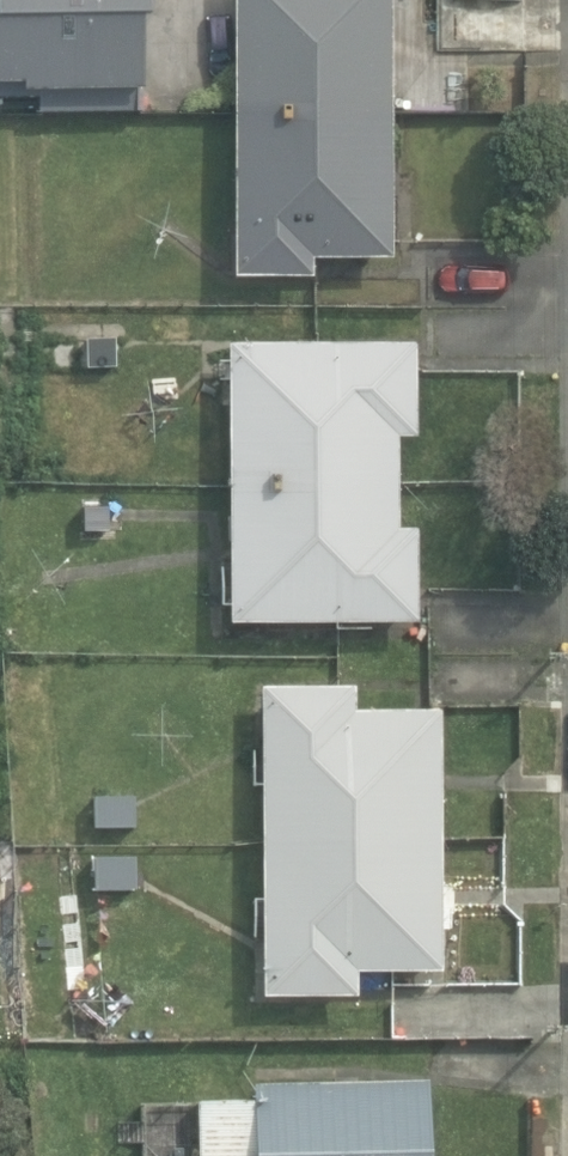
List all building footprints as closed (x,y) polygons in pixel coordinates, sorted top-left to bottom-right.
[(237,272),(314,272),(314,255),(393,255),(393,0),(237,0),(237,272)] [(441,51),(531,50),(531,0),(440,0),(441,51)] [(122,375),(122,336),(81,336),(81,322),(36,322),(35,374),(122,375)] [(231,342),(234,620),(419,618),(418,526),(398,526),(397,433),(418,433),(417,340),(231,342)] [(85,494),(85,528),(126,527),(125,493),(85,494)] [(264,683),(264,992),(358,992),(358,968),(443,968),(442,708),(356,708),(357,683),(264,683)] [(95,793),(96,825),(139,824),(139,793),(95,793)] [(97,853),(98,886),(138,885),(137,852),(97,853)] [(431,1077),(256,1080),(256,1097),(200,1097),(201,1155),(432,1155),(431,1077)]
